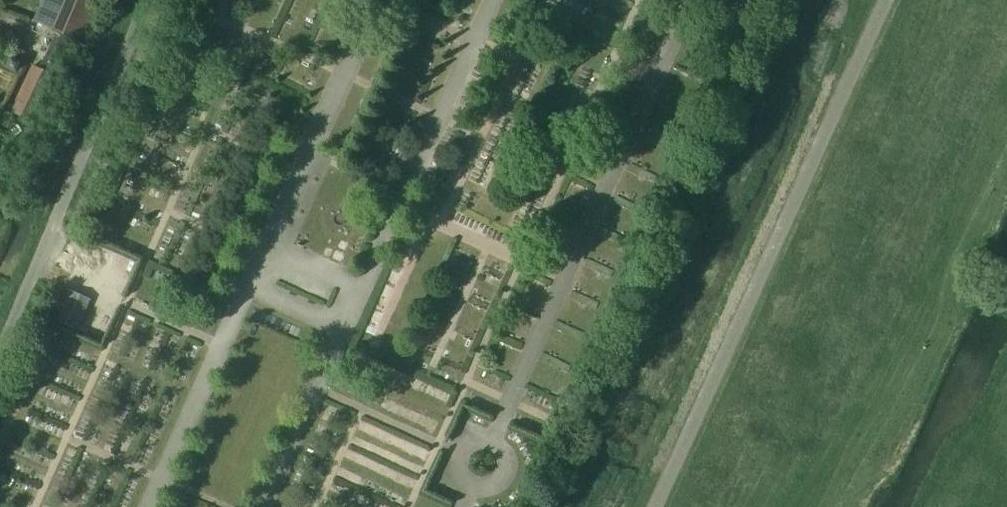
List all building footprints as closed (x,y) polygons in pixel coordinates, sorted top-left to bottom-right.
[(54,28),(80,39),(97,0),(65,0),(54,28)] [(32,64),(11,110),(35,121),(56,75),(32,64)] [(70,291),(57,320),(76,329),(89,300),(70,291)]
